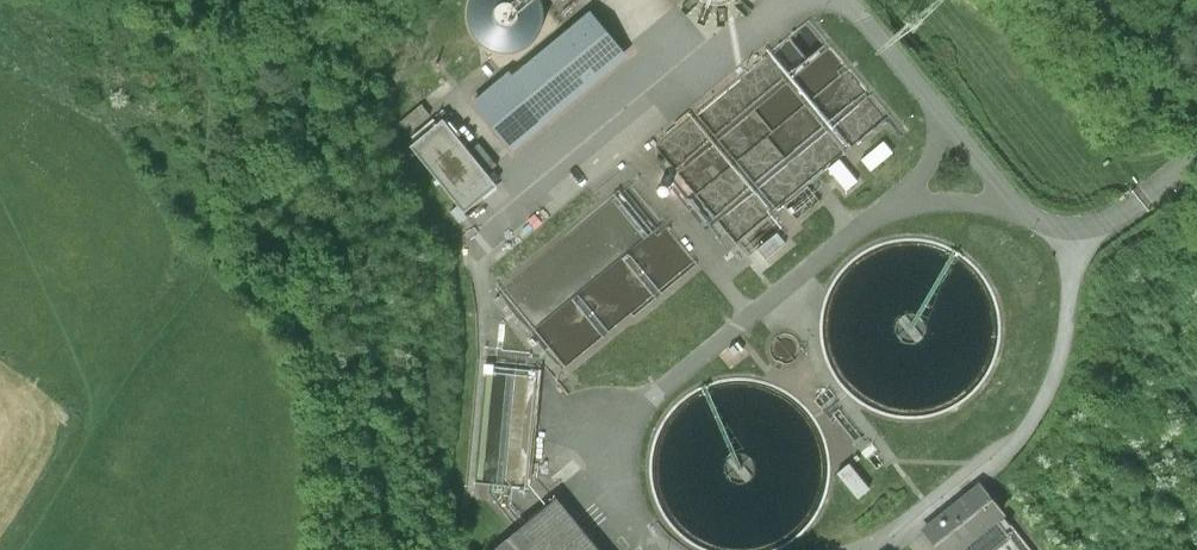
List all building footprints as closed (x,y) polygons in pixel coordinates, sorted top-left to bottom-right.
[(473,103),(512,151),(630,57),(591,9),(473,103)] [(498,189),(444,121),(410,147),(464,216),(498,189)] [(848,154),(836,163),(854,187),(866,178),(848,154)] [(504,373),(500,480),(531,481),(535,374),(504,373)] [(848,469),(867,494),(878,485),(859,461),(848,469)] [(939,549),(960,549),(1006,513),(981,482),(922,529),(939,549)] [(562,494),(496,549),(609,549),(562,494)]
